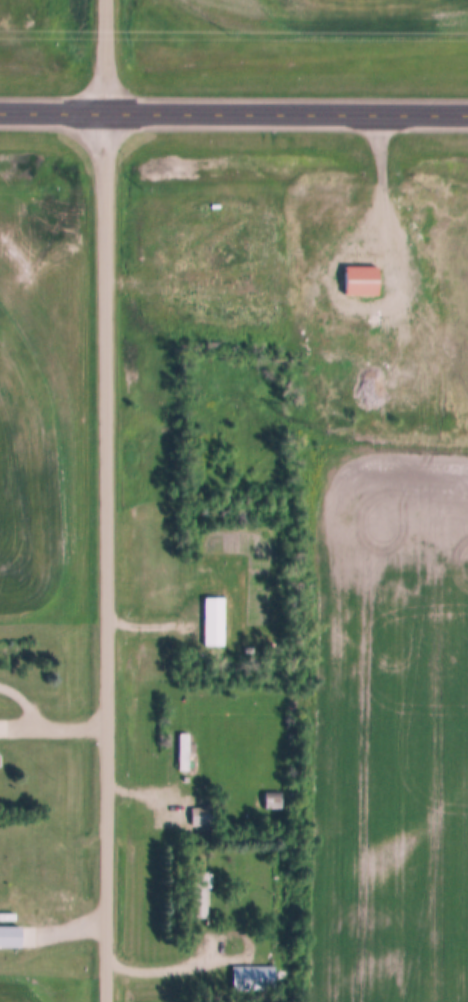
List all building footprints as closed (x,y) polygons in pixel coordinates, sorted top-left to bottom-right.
[(341,267),(341,294),(381,294),(381,267),(341,267)] [(204,598),(204,648),(225,648),(225,598),(204,598)] [(178,772),(190,772),(190,734),(178,734),(178,772)] [(283,792),(262,792),(262,808),(283,808),(283,792)] [(216,809),(190,809),(190,826),(216,826),(216,809)] [(195,919),(211,919),(211,874),(195,874),(195,919)] [(25,948),(25,927),(0,927),(0,948),(25,948)] [(234,991),(277,991),(277,967),(234,967),(234,991)]
